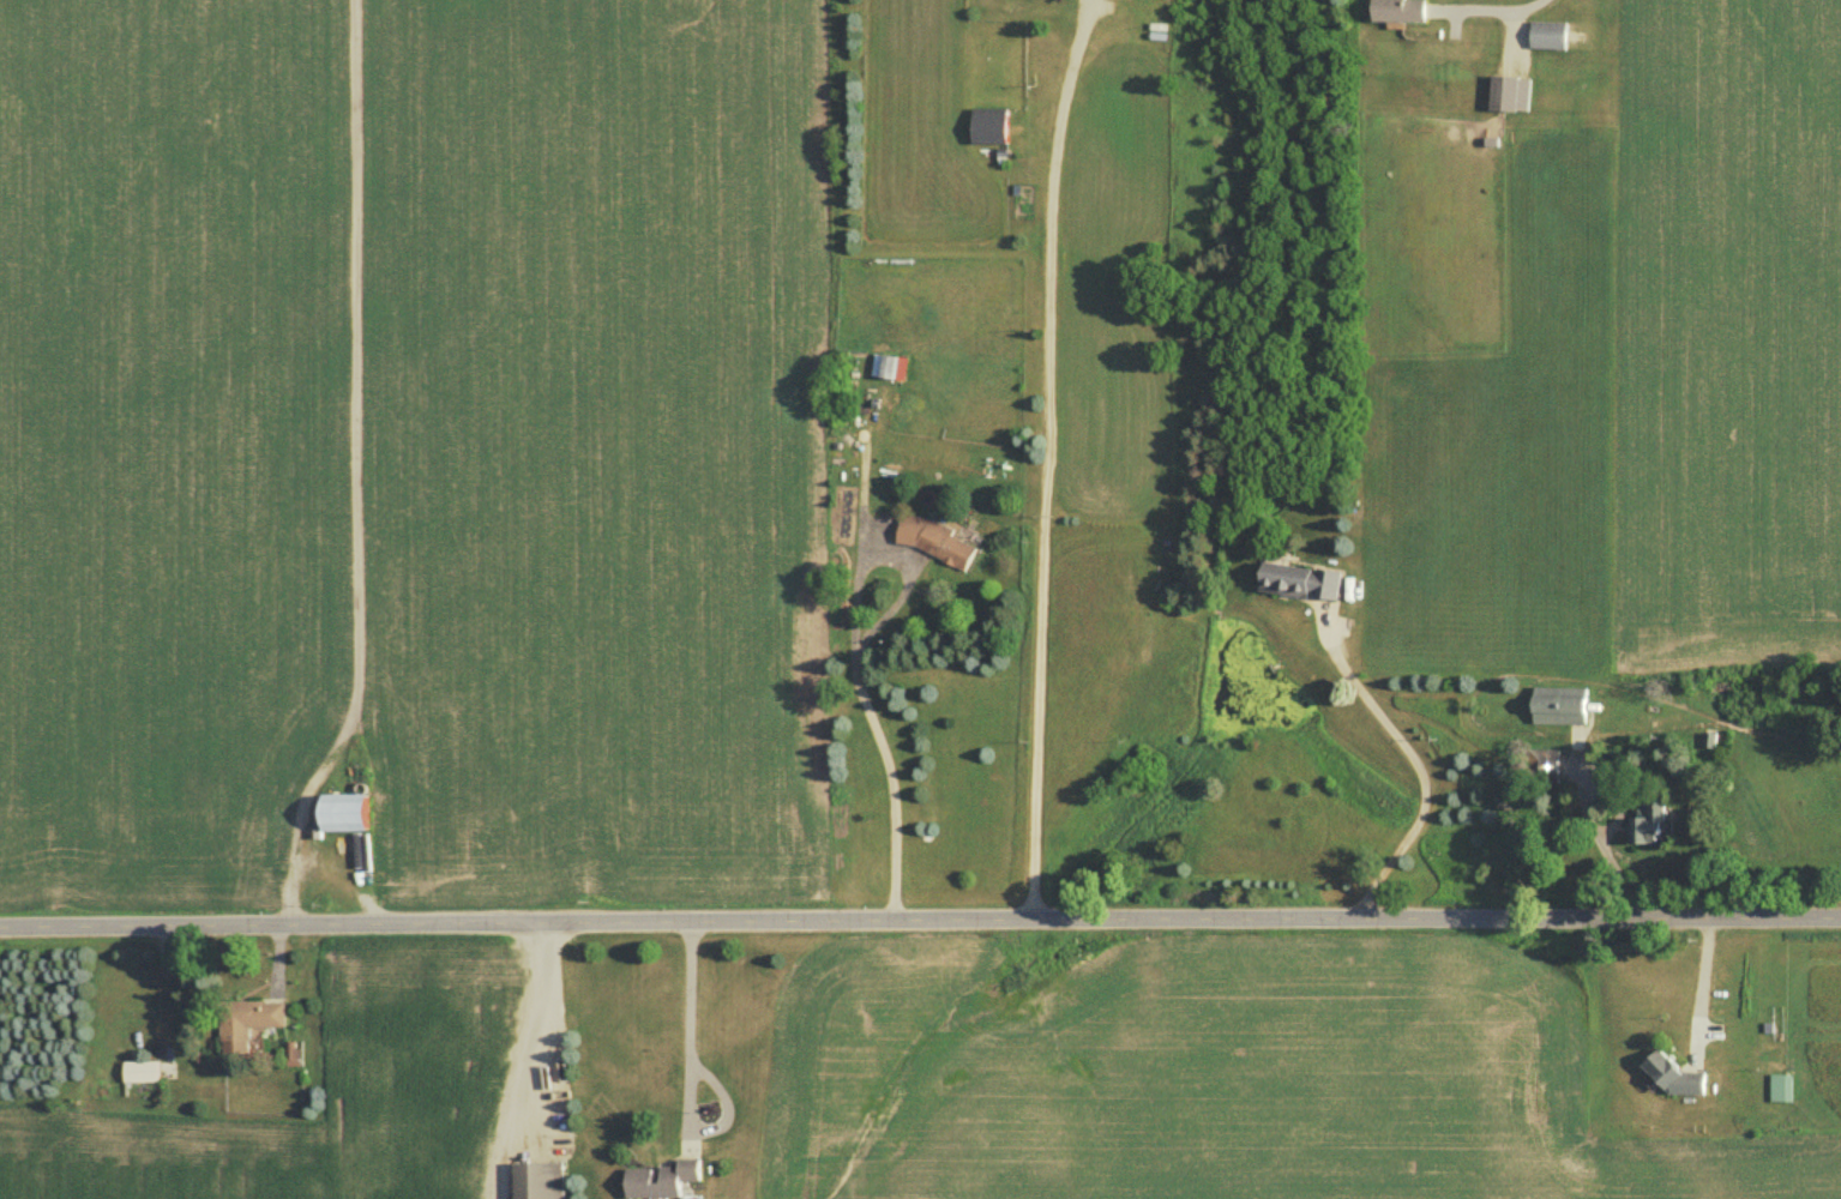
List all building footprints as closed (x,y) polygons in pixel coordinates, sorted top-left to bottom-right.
[(1430,0),(1378,0),(1378,23),(1430,23),(1430,0)] [(1570,25),(1535,25),(1535,51),(1570,51),(1570,25)] [(1532,114),(1532,79),(1495,79),(1495,114),(1532,114)] [(977,146),(1011,146),(1011,111),(977,111),(977,146)] [(903,360),(879,354),(874,376),(898,382),(903,360)] [(897,543),(970,572),(981,545),(908,515),(897,543)] [(1342,599),(1343,569),(1267,566),(1266,596),(1342,599)] [(1538,690),(1538,725),(1590,726),(1591,690),(1538,690)] [(1538,784),(1562,784),(1562,750),(1538,750),(1538,784)] [(328,833),(372,833),(372,797),(328,797),(328,833)] [(1638,820),(1638,846),(1670,846),(1670,799),(1649,799),(1649,820),(1638,820)] [(224,1004),(223,1037),(288,1038),(288,1005),(224,1004)] [(1707,1097),(1707,1073),(1673,1073),(1673,1058),(1659,1058),(1659,1097),(1707,1097)] [(127,1085),(161,1085),(161,1063),(127,1063),(127,1085)] [(1773,1104),(1794,1104),(1794,1077),(1773,1077),(1773,1104)] [(631,1198),(686,1198),(686,1185),(705,1185),(704,1162),(682,1163),(683,1170),(630,1171),(631,1198)] [(518,1166),(518,1198),(567,1198),(566,1166),(518,1166)]
